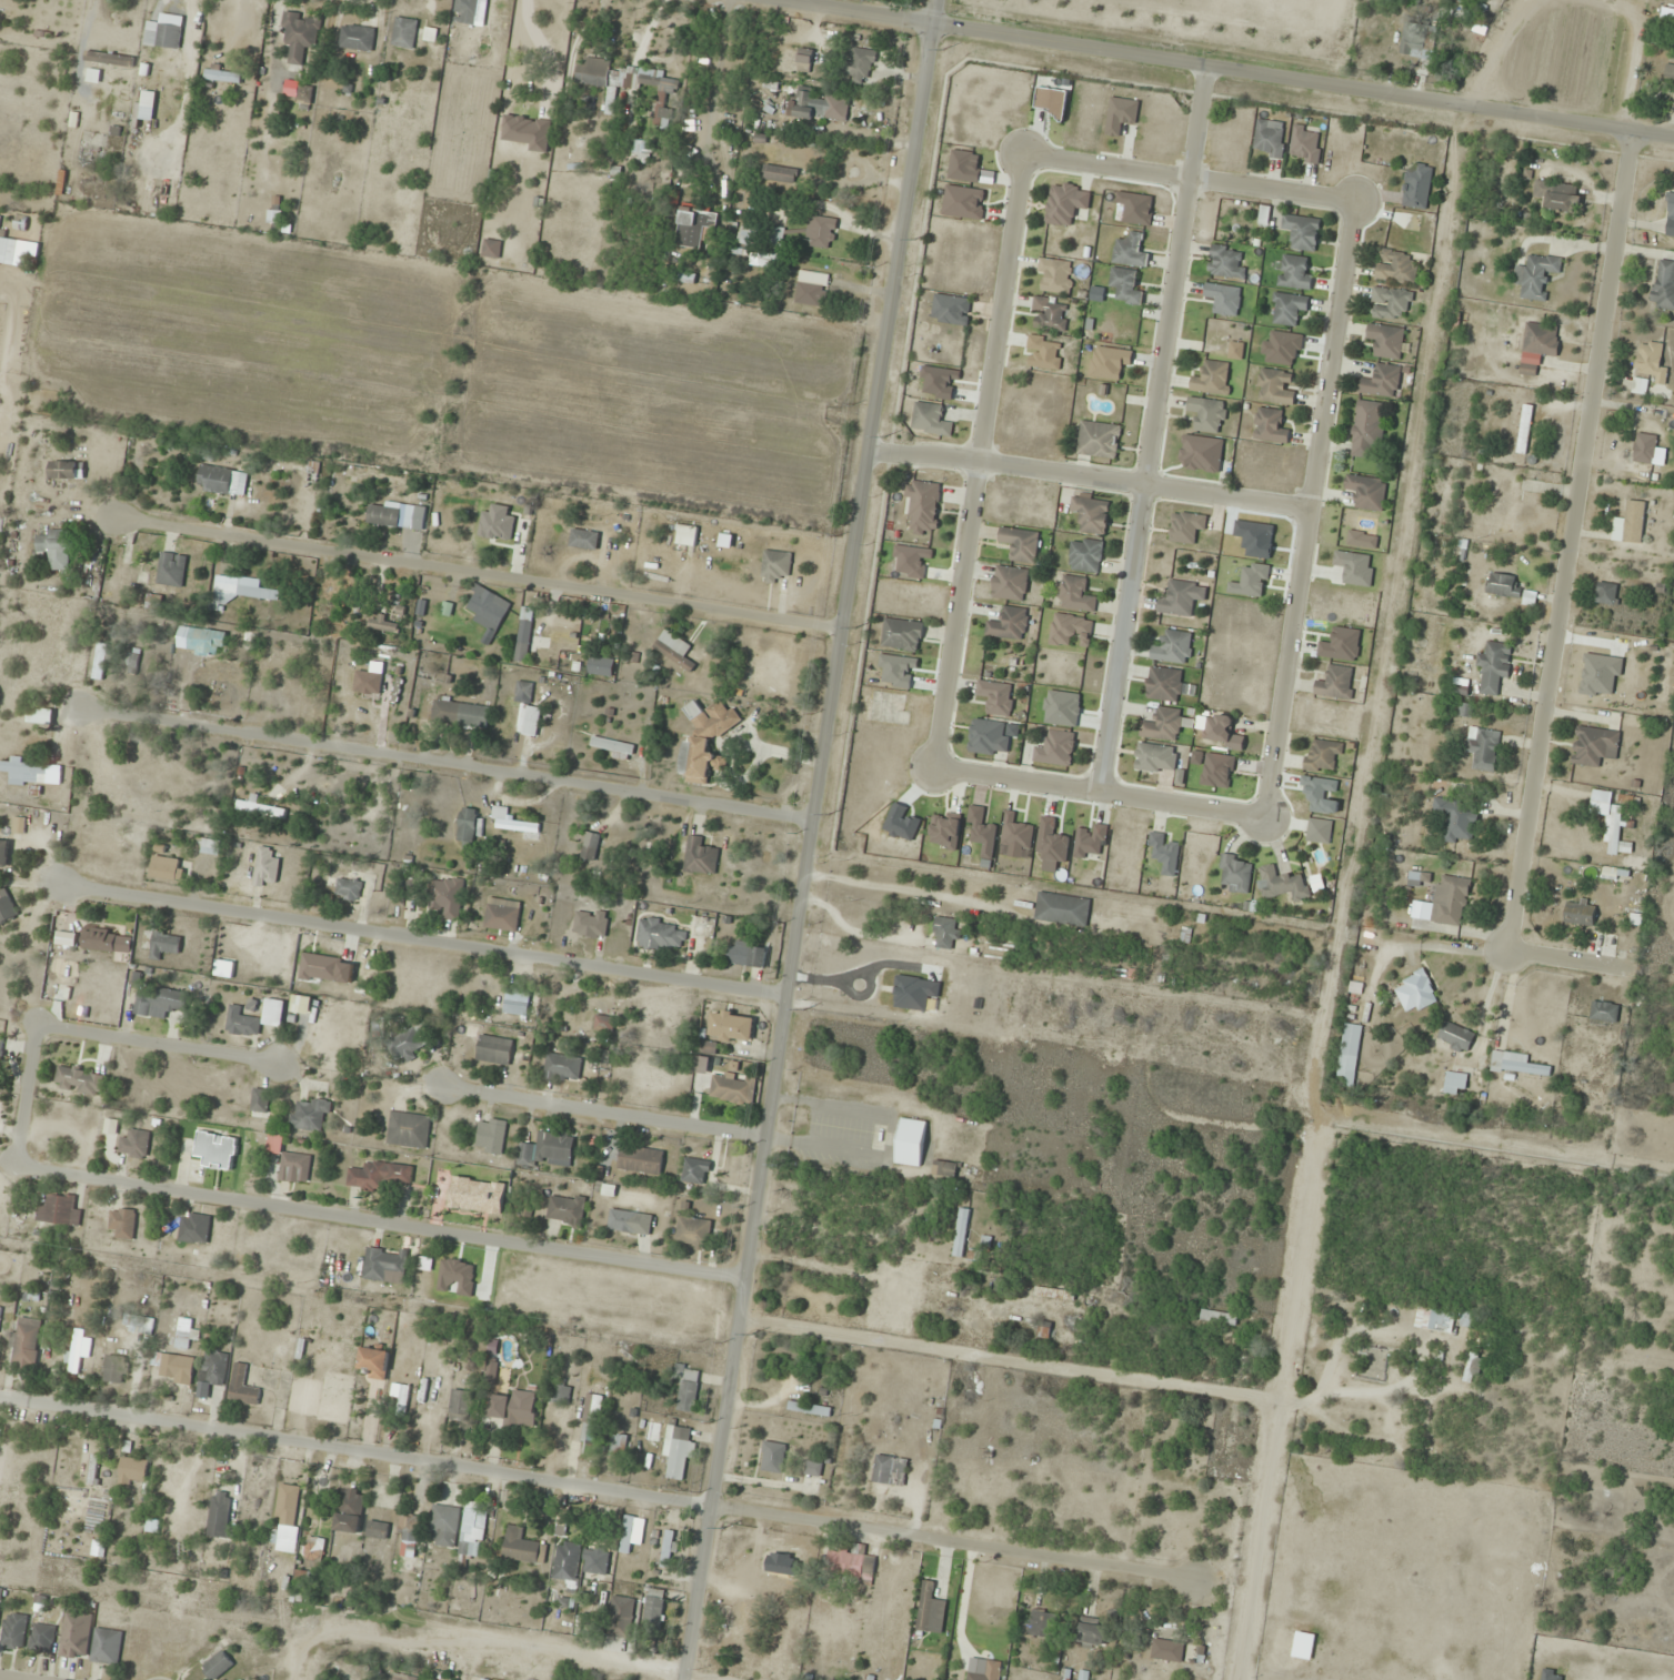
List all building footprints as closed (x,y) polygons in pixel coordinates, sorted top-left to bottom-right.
[(316,49),(322,18),(286,11),(280,42),(290,44),(287,63),(302,66),(306,47),(316,49)] [(147,22),(144,45),(179,50),(184,17),(161,14),(159,24),(147,22)] [(419,21),(396,16),(390,45),(413,50),(419,21)] [(489,41),(490,26),(458,24),(457,39),(489,41)] [(375,28),(341,25),(339,48),(372,52),(375,28)] [(1399,55),(1432,59),(1437,29),(1403,25),(1399,55)] [(877,56),(859,47),(845,77),(864,86),(877,56)] [(809,73),(813,51),(800,48),(796,70),(809,73)] [(85,60),(132,68),(134,58),(87,50),(85,60)] [(656,90),(651,127),(670,129),(672,109),(665,108),(667,93),(678,95),(680,80),(663,78),(664,72),(612,65),(613,61),(579,57),(576,84),(608,88),(605,114),(614,116),(618,85),(656,90)] [(1666,64),(1664,78),(1673,80),(1673,65),(1666,64)] [(206,82),(242,82),(242,71),(206,71),(206,82)] [(312,84),(285,84),(285,98),(312,98),(312,84)] [(1062,118),(1069,95),(1040,86),(1033,109),(1062,118)] [(826,94),(826,95),(797,91),(794,116),(846,124),(850,98),(826,94)] [(157,94),(144,92),(140,118),(153,120),(157,94)] [(1122,137),(1123,124),(1136,126),(1140,101),(1111,97),(1106,135),(1122,137)] [(1254,155),(1283,158),(1286,123),(1257,120),(1254,155)] [(1324,131),(1295,125),(1288,158),(1318,164),(1324,131)] [(630,161),(650,165),(654,143),(634,139),(630,161)] [(795,186),(798,171),(766,163),(762,177),(795,186)] [(1582,188),(1537,179),(1534,196),(1546,198),(1544,208),(1576,215),(1582,188)] [(1089,209),(1092,189),(1052,182),(1045,223),(1074,228),(1077,207),(1089,209)] [(1668,193),(1664,219),(1673,220),(1673,194),(1668,193)] [(701,249),(704,227),(716,229),(718,215),(681,210),(677,246),(701,249)] [(272,233),(283,233),(282,211),(271,211),(272,233)] [(1316,252),(1320,219),(1284,214),(1281,234),(1292,235),(1290,249),(1316,252)] [(808,244),(830,250),(837,222),(815,216),(808,244)] [(1147,268),(1149,254),(1140,252),(1143,234),(1130,232),(1128,242),(1116,240),(1113,263),(1147,268)] [(17,266),(20,241),(0,238),(0,264),(17,266)] [(501,258),(501,240),(483,240),(483,258),(501,258)] [(1419,255),(1379,250),(1375,280),(1416,285),(1419,255)] [(780,271),(781,255),(751,252),(749,267),(780,271)] [(1515,264),(1513,286),(1523,287),(1522,300),(1547,302),(1550,273),(1561,275),(1563,258),(1528,254),(1527,265),(1515,264)] [(1313,268),(1306,267),(1307,258),(1282,255),(1279,286),(1310,290),(1313,268)] [(1657,259),(1653,308),(1673,310),(1673,261),(1657,259)] [(1039,279),(1044,279),(1044,293),(1073,293),(1073,261),(1039,261),(1039,279)] [(1110,289),(1118,289),(1117,302),(1141,304),(1143,289),(1136,288),(1137,271),(1111,268),(1110,289)] [(795,301),(823,307),(830,276),(801,270),(795,301)] [(714,279),(671,271),(669,282),(712,290),(714,279)] [(1241,288),(1206,284),(1204,301),(1215,302),(1214,314),(1238,317),(1241,288)] [(1402,311),(1410,312),(1413,292),(1374,286),(1370,316),(1401,321),(1402,311)] [(1307,317),(1309,297),(1275,293),(1272,324),(1295,326),(1296,315),(1307,317)] [(931,321),(968,326),(972,299),(935,294),(931,321)] [(1066,306),(1057,306),(1057,297),(1034,297),(1034,330),(1066,330),(1066,306)] [(1561,326),(1526,322),(1523,356),(1521,376),(1537,378),(1539,355),(1557,357),(1561,326)] [(1366,344),(1377,346),(1375,356),(1400,361),(1405,330),(1369,324),(1366,344)] [(1662,344),(1639,341),(1636,373),(1654,375),(1653,383),(1666,385),(1668,368),(1659,367),(1662,344)] [(1244,344),(1217,342),(1216,358),(1243,360),(1244,344)] [(1121,380),(1122,368),(1130,369),(1133,352),(1092,345),(1087,375),(1121,380)] [(1228,396),(1233,365),(1205,361),(1203,376),(1193,374),(1191,390),(1228,396)] [(1401,366),(1375,364),(1374,381),(1361,379),(1360,394),(1398,397),(1401,366)] [(1288,391),(1291,374),(1261,369),(1256,399),(1293,405),(1295,392),(1288,391)] [(1633,393),(1647,393),(1647,379),(1633,379),(1633,393)] [(1222,434),(1227,402),(1190,397),(1188,415),(1197,416),(1195,430),(1222,434)] [(945,406),(916,401),(911,430),(951,436),(954,420),(943,418),(945,406)] [(1387,403),(1357,401),(1352,457),(1372,459),(1373,448),(1383,448),(1387,403)] [(1517,453),(1527,454),(1534,406),(1524,405),(1517,453)] [(1290,426),(1280,424),(1282,411),(1259,407),(1253,438),(1286,444),(1290,426)] [(1077,455),(1118,460),(1121,425),(1081,421),(1077,455)] [(1653,465),(1659,436),(1637,432),(1632,460),(1653,465)] [(1224,439),(1184,435),(1180,468),(1220,473),(1224,439)] [(83,480),(84,462),(52,462),(52,479),(83,480)] [(245,496),(248,471),(200,466),(197,491),(245,496)] [(1354,508),(1383,512),(1387,480),(1347,475),(1345,490),(1356,491),(1354,508)] [(941,483),(906,481),(905,499),(912,500),(910,533),(937,535),(941,483)] [(1105,535),(1110,502),(1074,497),(1071,519),(1081,520),(1080,531),(1105,535)] [(1643,544),(1645,502),(1626,501),(1623,542),(1643,544)] [(423,530),(426,507),(384,502),(383,506),(369,505),(367,524),(423,530)] [(516,518),(508,516),(510,508),(493,505),(491,514),(484,512),(479,535),(511,542),(516,518)] [(1207,516),(1174,512),(1170,542),(1194,545),(1196,533),(1205,534),(1207,516)] [(526,556),(529,520),(519,519),(516,555),(526,556)] [(695,547),(698,528),(679,526),(677,544),(695,547)] [(998,546),(1011,548),(1009,560),(1035,564),(1040,533),(1001,527),(998,546)] [(597,550),(599,532),(572,529),(570,547),(597,550)] [(70,550),(76,550),(77,530),(48,530),(48,534),(37,534),(36,552),(49,553),(49,570),(69,571),(70,550)] [(1068,569),(1099,574),(1104,542),(1073,537),(1068,569)] [(792,552),(763,551),(761,581),(779,582),(780,575),(791,576),(792,552)] [(1342,584),(1371,587),(1375,556),(1336,551),(1333,569),(1344,570),(1342,584)] [(183,587),(187,556),(161,553),(157,585),(183,587)] [(1028,569),(997,566),(994,598),(1025,601),(1028,569)] [(1487,592),(1514,598),(1519,578),(1491,572),(1487,592)] [(211,610),(221,611),(222,603),(232,605),(233,596),(278,601),(279,591),(260,589),(261,580),(216,575),(211,610)] [(1094,612),(1096,595),(1085,594),(1087,579),(1063,576),(1059,608),(1094,612)] [(1192,617),(1194,599),(1205,600),(1207,584),(1171,580),(1169,597),(1160,596),(1158,613),(1192,617)] [(1618,605),(1619,584),(1597,583),(1596,604),(1618,605)] [(495,633),(512,603),(481,587),(464,617),(495,633)] [(162,609),(162,595),(146,594),(145,608),(162,609)] [(1025,641),(1030,610),(1002,606),(1000,620),(988,618),(986,635),(1025,641)] [(534,608),(522,607),(515,662),(528,663),(534,608)] [(1088,647),(1093,620),(1055,613),(1049,643),(1070,647),(1072,637),(1081,639),(1080,646),(1088,647)] [(396,634),(399,623),(371,617),(369,628),(396,634)] [(919,654),(924,624),(886,617),(880,646),(919,654)] [(186,653),(223,656),(226,632),(189,628),(186,653)] [(689,673),(696,665),(685,657),(692,648),(667,629),(654,646),(689,673)] [(1164,646),(1154,645),(1152,660),(1190,664),(1193,633),(1166,630),(1164,646)] [(1481,694),(1498,696),(1500,677),(1508,678),(1512,645),(1487,642),(1486,654),(1478,653),(1477,667),(1484,668),(1481,694)] [(110,645),(99,643),(92,679),(103,681),(110,645)] [(138,653),(124,653),(124,674),(138,674),(138,653)] [(613,677),(616,657),(591,653),(588,674),(613,677)] [(1355,668),(1330,665),(1328,683),(1316,682),(1315,695),(1351,699),(1355,668)] [(1179,703),(1184,671),(1151,666),(1146,698),(1179,703)] [(387,671),(377,670),(374,683),(384,685),(387,671)] [(1592,698),(1610,700),(1614,675),(1596,672),(1592,698)] [(534,683),(517,681),(516,698),(532,699),(534,683)] [(977,695),(988,697),(986,714),(1011,717),(1015,685),(979,681),(977,695)] [(432,722),(488,728),(490,706),(435,699),(432,722)] [(708,786),(710,769),(726,771),(728,756),(708,754),(711,738),(719,739),(743,721),(734,708),(725,707),(719,699),(704,711),(695,700),(686,706),(685,712),(696,726),(694,738),(684,745),(681,771),(690,783),(708,786)] [(537,737),(542,708),(522,704),(516,733),(537,737)] [(1183,711),(1157,707),(1155,721),(1142,719),(1140,737),(1179,742),(1183,711)] [(53,725),(53,711),(28,711),(28,725),(53,725)] [(1234,718),(1209,714),(1205,745),(1243,749),(1244,735),(1232,734),(1234,718)] [(1006,755),(1008,722),(971,721),(970,754),(1006,755)] [(1621,731),(1576,726),(1571,765),(1603,769),(1604,759),(1618,761),(1621,731)] [(1495,773),(1500,731),(1470,727),(1467,755),(1475,756),(1473,770),(1495,773)] [(1071,767),(1076,734),(1049,730),(1046,747),(1036,746),(1033,762),(1071,767)] [(591,745),(614,751),(612,759),(632,763),(635,745),(593,736),(591,745)] [(1328,777),(1343,752),(1318,736),(1302,762),(1328,777)] [(1175,774),(1178,748),(1138,744),(1135,770),(1175,774)] [(62,766),(23,765),(24,757),(11,757),(11,762),(0,762),(0,773),(9,773),(9,785),(61,786),(62,766)] [(1442,843),(1475,844),(1477,800),(1433,798),(1432,819),(1443,819),(1442,843)] [(237,811),(284,819),(285,809),(238,801),(237,811)] [(539,833),(540,824),(512,821),(514,808),(494,806),(492,827),(539,833)] [(1621,806),(1608,806),(1608,855),(1621,855),(1621,806)] [(457,843),(475,844),(477,809),(459,808),(457,843)] [(1016,813),(1006,811),(1000,845),(1030,851),(1035,826),(1014,823),(1016,813)] [(26,817),(12,817),(12,835),(26,835),(26,817)] [(581,859),(595,862),(601,835),(586,832),(581,859)] [(1167,844),(1165,833),(1149,835),(1152,863),(1160,862),(1162,878),(1179,876),(1175,843),(1167,844)] [(684,872),(715,876),(719,849),(706,847),(707,838),(689,835),(684,872)] [(221,842),(203,838),(200,853),(218,857),(221,842)] [(9,840),(0,840),(0,867),(9,868),(9,840)] [(278,849),(256,849),(256,887),(278,887),(278,849)] [(1245,895),(1254,861),(1226,854),(1217,887),(1245,895)] [(182,882),(185,861),(153,856),(150,877),(182,882)] [(1260,866),(1262,897),(1292,895),(1293,902),(1308,901),(1306,874),(1276,877),(1276,865),(1260,866)] [(1629,869),(1603,869),(1603,880),(1629,880),(1629,869)] [(1409,886),(1430,886),(1430,873),(1409,873),(1409,886)] [(1431,922),(1463,928),(1471,880),(1438,874),(1431,922)] [(464,880),(433,877),(430,910),(442,911),(442,919),(460,921),(464,880)] [(362,880),(337,879),(336,900),(361,901),(362,880)] [(18,918),(8,889),(0,892),(0,924),(18,918)] [(1087,927),(1091,898),(1038,892),(1035,921),(1087,927)] [(1595,904),(1565,904),(1565,925),(1595,925),(1595,904)] [(520,908),(487,905),(485,929),(518,932),(520,908)] [(608,913),(576,910),(574,936),(606,938),(608,913)] [(960,919),(935,918),(933,948),(958,949),(960,919)] [(636,945),(684,952),(688,927),(640,919),(636,945)] [(115,951),(115,931),(83,931),(83,951),(115,951)] [(160,960),(160,953),(180,954),(181,934),(152,933),(150,959),(160,960)] [(765,969),(767,945),(730,941),(728,965),(765,969)] [(300,979),(339,983),(341,958),(302,954),(300,979)] [(1439,1001),(1426,971),(1394,984),(1407,1015),(1439,1001)] [(134,1016),(164,1021),(166,1010),(189,1014),(193,994),(151,986),(150,995),(138,993),(134,1016)] [(294,1013),(311,1015),(312,998),(295,996),(294,1013)] [(527,1015),(527,1001),(505,1001),(505,1015),(527,1015)] [(1619,1004),(1592,1001),(1590,1021),(1617,1023),(1619,1004)] [(240,1016),(241,1007),(231,1005),(226,1033),(258,1038),(261,1019),(240,1016)] [(751,1043),(755,1016),(713,1011),(710,1038),(751,1043)] [(614,1018),(596,1016),(594,1032),(613,1034),(614,1018)] [(1436,1044),(1468,1055),(1476,1032),(1443,1021),(1436,1044)] [(388,1043),(397,1061),(423,1048),(414,1030),(388,1043)] [(509,1067),(513,1041),(481,1036),(476,1061),(509,1067)] [(1530,1055),(1493,1051),(1491,1072),(1551,1078),(1552,1066),(1529,1064),(1530,1055)] [(581,1082),(583,1058),(547,1054),(544,1078),(581,1082)] [(102,1097),(107,1075),(59,1065),(55,1088),(102,1097)] [(1444,1093),(1465,1095),(1467,1074),(1446,1072),(1444,1093)] [(710,1100),(753,1106),(757,1080),(713,1074),(710,1100)] [(269,1090),(252,1090),(252,1114),(269,1114),(269,1090)] [(295,1098),(292,1130),(325,1134),(329,1102),(295,1098)] [(386,1145),(427,1151),(432,1117),(391,1111),(386,1145)] [(926,1121),(900,1118),(895,1165),(921,1168),(926,1121)] [(477,1153),(505,1153),(505,1120),(477,1120),(477,1153)] [(117,1121),(106,1121),(106,1135),(117,1135),(117,1121)] [(118,1155),(146,1160),(151,1133),(130,1128),(128,1138),(122,1137),(118,1155)] [(572,1167),(574,1133),(538,1130),(537,1145),(519,1143),(518,1165),(532,1166),(532,1163),(572,1167)] [(232,1172),(238,1138),(199,1132),(195,1157),(206,1158),(204,1167),(232,1172)] [(280,1153),(282,1137),(269,1136),(268,1152),(281,1153),(279,1181),(308,1183),(311,1155),(280,1153)] [(620,1147),(618,1171),(663,1175),(665,1151),(620,1147)] [(711,1162),(686,1156),(681,1181),(706,1186),(711,1162)] [(411,1186),(414,1166),(367,1160),(365,1170),(349,1168),(346,1188),(382,1193),(384,1182),(411,1186)] [(955,1178),(957,1163),(934,1160),(933,1175),(955,1178)] [(507,1183),(452,1176),(447,1208),(503,1216),(507,1183)] [(79,1228),(81,1210),(75,1209),(76,1197),(40,1193),(37,1223),(79,1228)] [(581,1228),(586,1199),(552,1193),(547,1222),(581,1228)] [(133,1240),(137,1210),(112,1207),(108,1237),(133,1240)] [(963,1258),(969,1210),(959,1209),(953,1256),(963,1258)] [(653,1215),(610,1210),(608,1230),(651,1234),(653,1215)] [(212,1218),(183,1211),(177,1240),(206,1246),(212,1218)] [(708,1250),(713,1222),(680,1216),(675,1245),(708,1250)] [(363,1278),(403,1284),(408,1252),(368,1245),(363,1278)] [(1073,1302),(1074,1293),(1036,1287),(1035,1295),(1073,1302)] [(1235,1326),(1237,1317),(1202,1309),(1200,1319),(1235,1326)] [(1451,1335),(1454,1316),(1418,1309),(1414,1328),(1451,1335)] [(1471,1329),(1474,1316),(1463,1313),(1459,1326),(1471,1329)] [(152,1334),(154,1319),(125,1316),(123,1331),(152,1334)] [(12,1367),(34,1371),(42,1323),(19,1320),(12,1367)] [(198,1330),(191,1331),(190,1320),(177,1321),(178,1349),(188,1349),(188,1341),(199,1340),(198,1330)] [(1051,1323),(1040,1322),(1037,1341),(1048,1342),(1051,1323)] [(66,1372),(79,1374),(81,1357),(90,1358),(92,1339),(89,1338),(89,1332),(70,1330),(66,1372)] [(383,1381),(391,1353),(365,1346),(358,1368),(370,1371),(368,1377),(383,1381)] [(202,1382),(224,1386),(229,1354),(207,1351),(202,1382)] [(195,1358),(156,1353),(154,1367),(161,1369),(160,1377),(192,1382),(195,1358)] [(128,1359),(107,1355),(102,1381),(124,1385),(128,1359)] [(258,1405),(260,1388),(243,1386),(246,1365),(234,1363),(229,1402),(258,1405)] [(701,1371),(677,1368),(671,1411),(695,1414),(701,1371)] [(568,1406),(571,1389),(550,1384),(546,1401),(568,1406)] [(472,1390),(450,1392),(451,1419),(473,1417),(472,1390)] [(512,1396),(490,1395),(489,1417),(504,1418),(503,1427),(535,1429),(537,1393),(512,1391),(512,1396)] [(596,1444),(604,1396),(587,1394),(579,1442),(596,1444)] [(831,1411),(789,1399),(787,1408),(829,1419),(831,1411)] [(669,1457),(667,1480),(684,1481),(686,1459),(692,1459),(694,1429),(666,1427),(664,1457),(669,1457)] [(612,1473),(619,1475),(631,1439),(613,1433),(604,1459),(615,1463),(612,1473)] [(783,1473),(786,1445),(763,1442),(760,1471),(783,1473)] [(908,1460),(875,1457),(872,1483),(905,1487),(908,1460)] [(145,1459),(117,1463),(121,1486),(148,1482),(145,1459)] [(806,1475),(821,1476),(821,1463),(806,1463),(806,1475)] [(300,1487),(280,1484),(274,1520),(280,1521),(279,1532),(271,1531),(269,1550),(296,1553),(300,1528),(294,1527),(300,1487)] [(359,1534),(365,1491),(341,1488),(335,1531),(359,1534)] [(235,1526),(227,1525),(232,1495),(214,1492),(206,1536),(233,1540),(235,1526)] [(429,1544),(455,1548),(460,1508),(434,1505),(429,1544)] [(486,1512),(466,1508),(457,1557),(477,1561),(486,1512)] [(420,1518),(400,1516),(397,1540),(417,1543),(420,1518)] [(629,1553),(630,1542),(640,1544),(644,1518),(625,1516),(620,1552),(629,1553)] [(389,1524),(368,1521),(364,1545),(385,1548),(389,1524)] [(547,1544),(524,1540),(526,1529),(507,1526),(502,1558),(544,1565),(547,1544)] [(319,1569),(325,1541),(306,1537),(300,1565),(319,1569)] [(658,1566),(670,1569),(677,1541),(665,1538),(658,1566)] [(552,1583),(575,1587),(582,1544),(558,1541),(552,1583)] [(829,1547),(827,1579),(877,1581),(879,1550),(829,1547)] [(584,1574),(608,1574),(608,1549),(584,1549),(584,1574)] [(917,1630),(942,1633),(947,1598),(934,1597),(936,1583),(923,1581),(917,1630)] [(663,1591),(644,1591),(644,1629),(663,1629),(663,1591)] [(608,1637),(630,1639),(635,1599),(613,1597),(608,1637)] [(93,1615),(65,1611),(59,1656),(87,1660),(93,1615)] [(1024,1635),(1054,1640),(1059,1616),(1028,1611),(1024,1635)] [(28,1616),(5,1614),(2,1647),(25,1649),(28,1616)] [(51,1654),(56,1626),(34,1622),(29,1650),(51,1654)] [(1077,1643),(1103,1647),(1106,1627),(1080,1623),(1077,1643)] [(118,1666),(123,1632),(96,1628),(90,1661),(118,1666)] [(1313,1660),(1317,1637),(1297,1633),(1293,1656),(1313,1660)] [(1184,1644),(1154,1640),(1152,1658),(1182,1663),(1184,1644)] [(220,1649),(202,1669),(214,1679),(217,1679),(233,1662),(220,1649)] [(989,1661),(987,1674),(968,1672),(967,1679),(999,1679),(1002,1662),(989,1661)]
